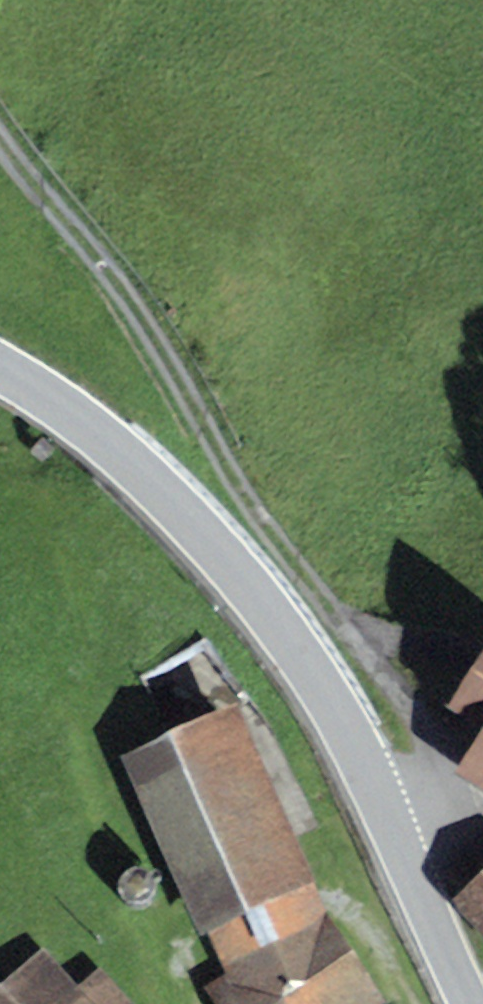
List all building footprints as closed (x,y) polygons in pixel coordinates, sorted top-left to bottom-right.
[(455,722),(482,739),(482,677),(455,722)] [(129,760),(232,1003),(379,1003),(324,924),(244,718),(129,760)] [(462,783),(482,795),(482,750),(462,783)] [(458,899),(482,924),(482,876),(458,899)] [(44,947),(0,985),(0,1003),(132,1003),(99,966),(77,985),(44,947)]
